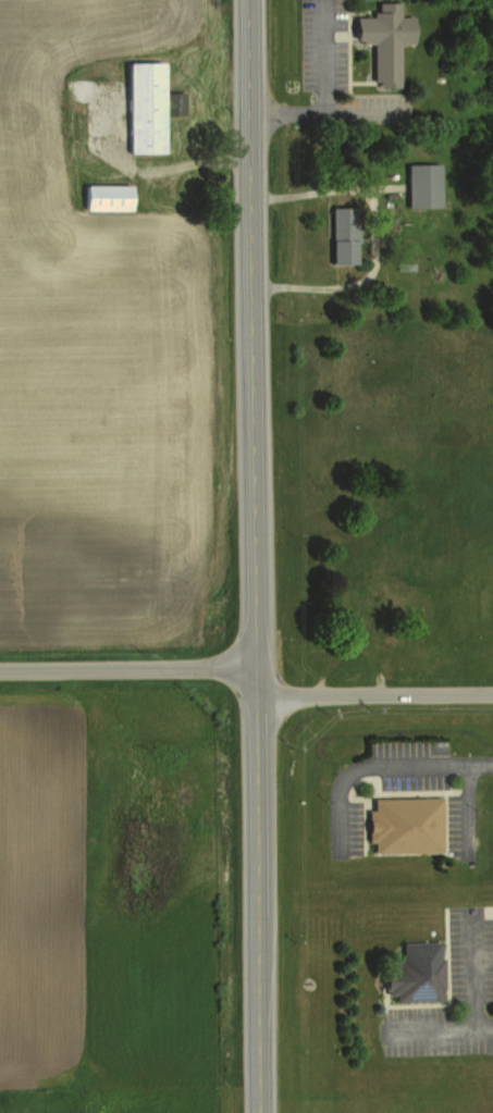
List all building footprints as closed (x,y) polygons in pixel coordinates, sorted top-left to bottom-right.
[(369,44),(370,89),(396,88),(395,44),(407,44),(406,17),(393,18),(393,3),(369,3),(370,18),(348,18),(349,44),(369,44)] [(132,63),(132,153),(172,153),(172,63),(132,63)] [(438,164),(403,164),(403,196),(438,196),(438,164)] [(140,185),(94,185),(94,211),(140,211),(140,185)] [(324,208),(324,265),(350,265),(350,208),(324,208)] [(372,812),(372,800),(439,799),(439,853),(372,853),(372,842),(367,842),(366,812),(372,812)] [(389,1002),(438,1001),(437,942),(397,942),(397,960),(388,960),(388,970),(376,970),(376,993),(389,993),(389,1002)]
